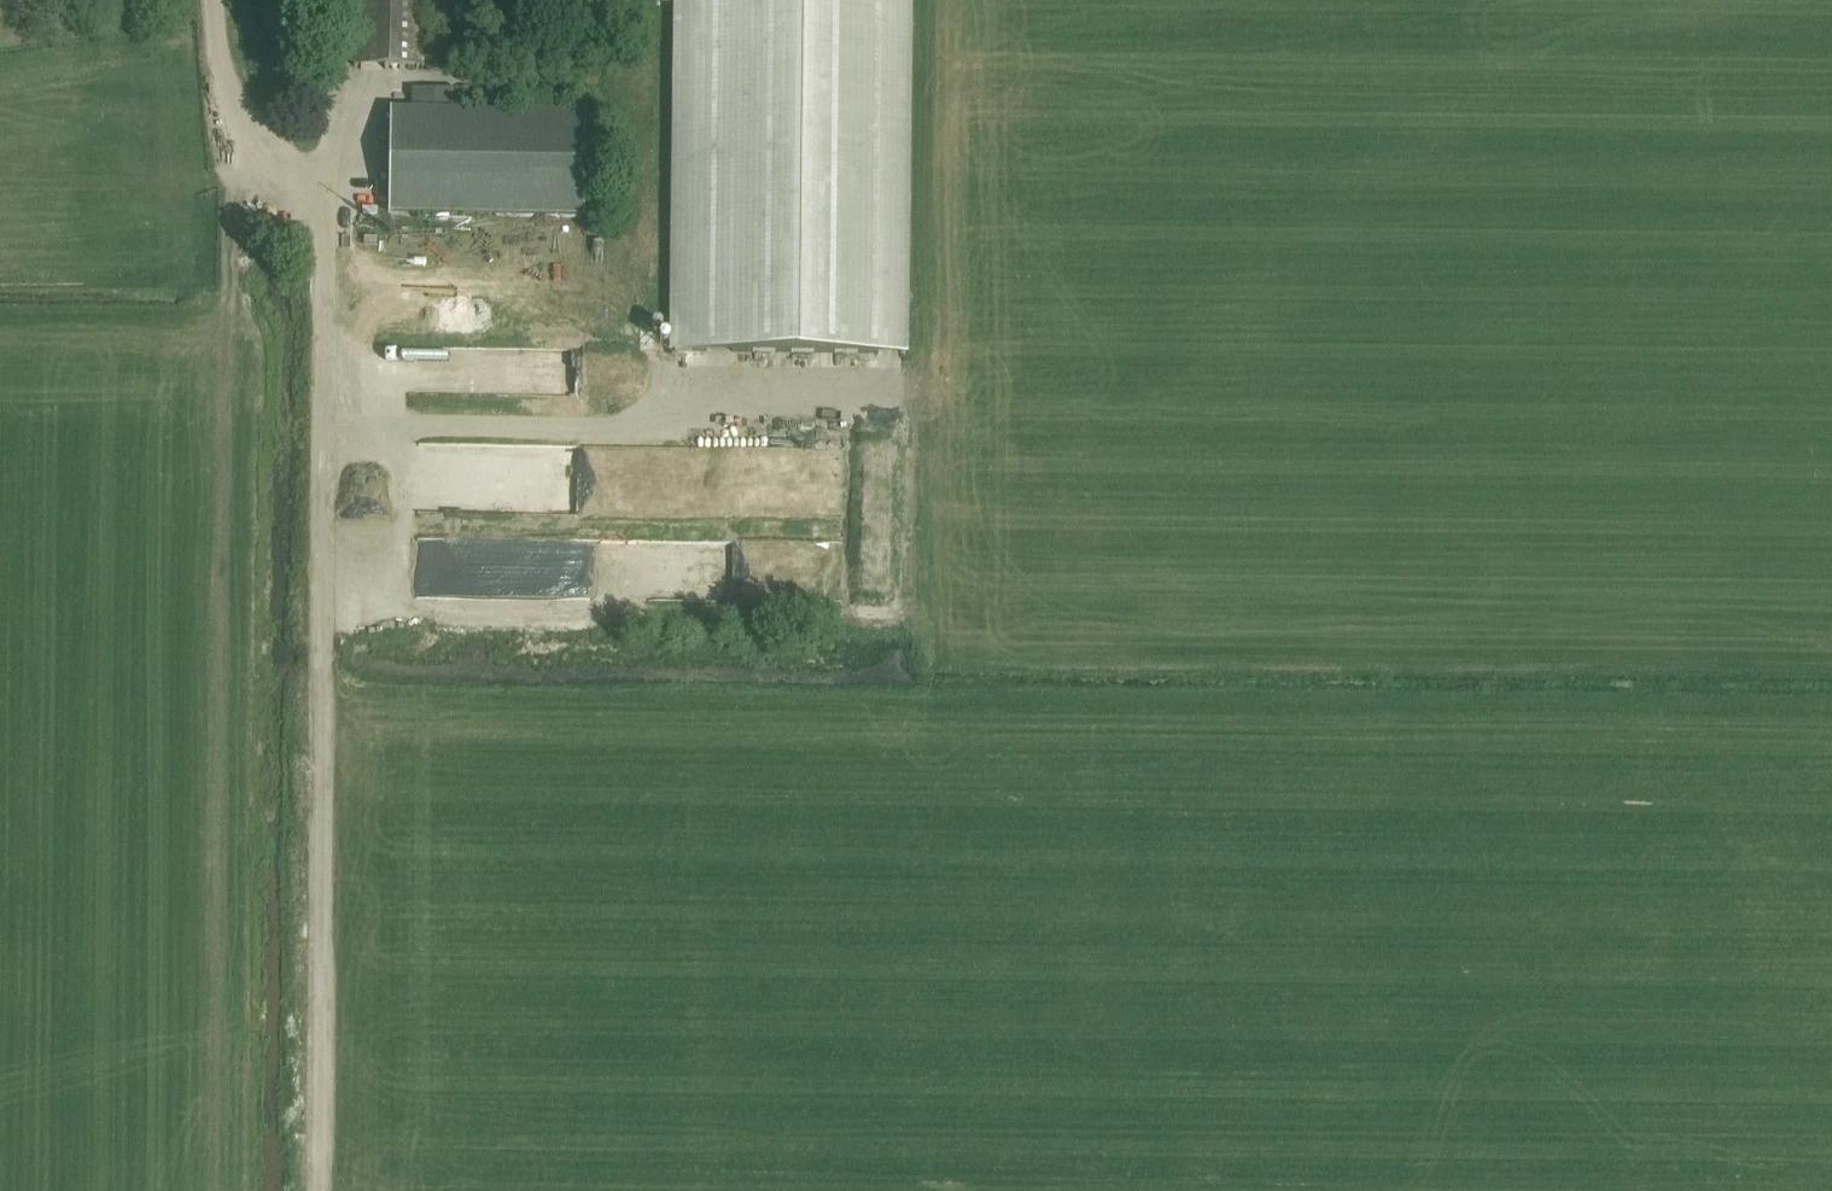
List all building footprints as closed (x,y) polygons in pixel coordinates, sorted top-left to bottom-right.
[(353,66),(422,66),(422,0),(353,0),(353,66)] [(667,351),(895,357),(904,0),(675,0),(667,351)] [(583,113),(387,110),(385,210),(581,212),(583,113)]
